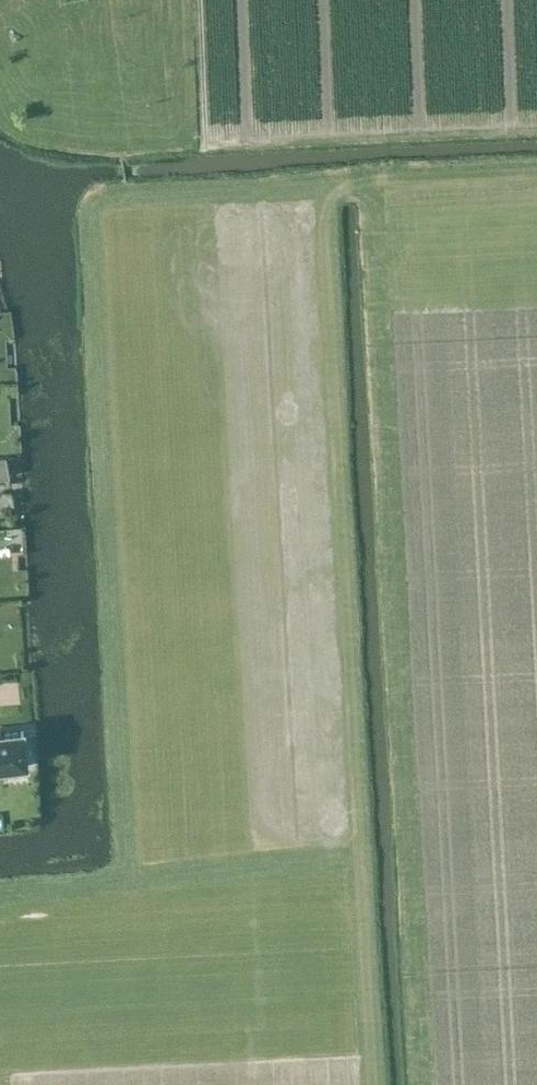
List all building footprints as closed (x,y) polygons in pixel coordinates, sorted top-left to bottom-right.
[(5,769),(5,768),(25,766),(27,766),(27,764),(26,764),(23,733),(23,731),(21,731),(1,734),(1,733),(0,733),(0,769),(5,769)]
